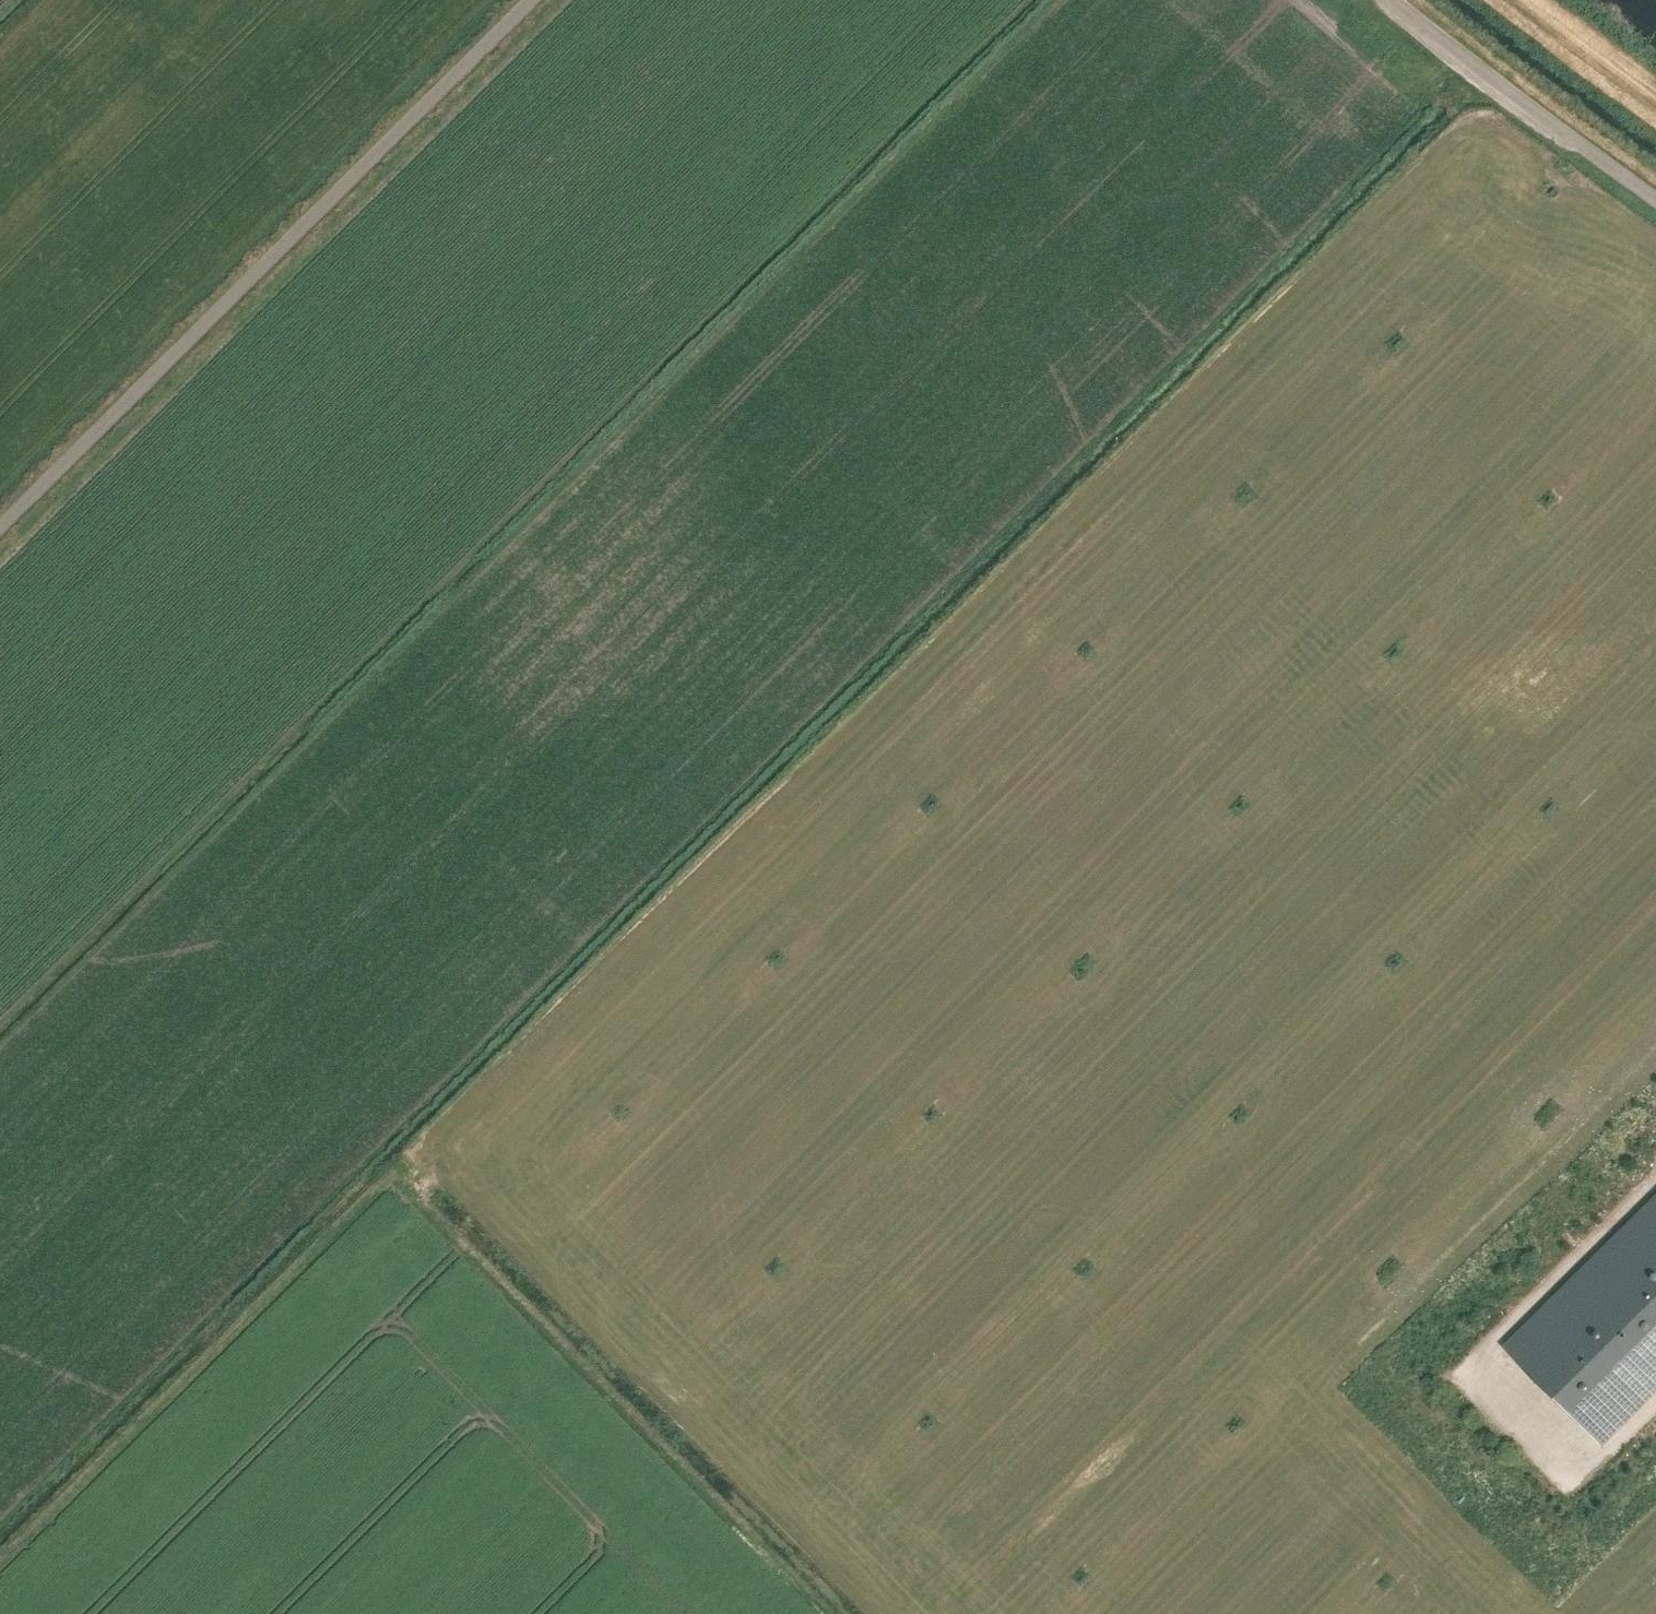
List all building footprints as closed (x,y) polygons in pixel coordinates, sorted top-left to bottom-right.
[(1598,1441),(1655,1383),(1655,1199),(1506,1347),(1598,1441)]
